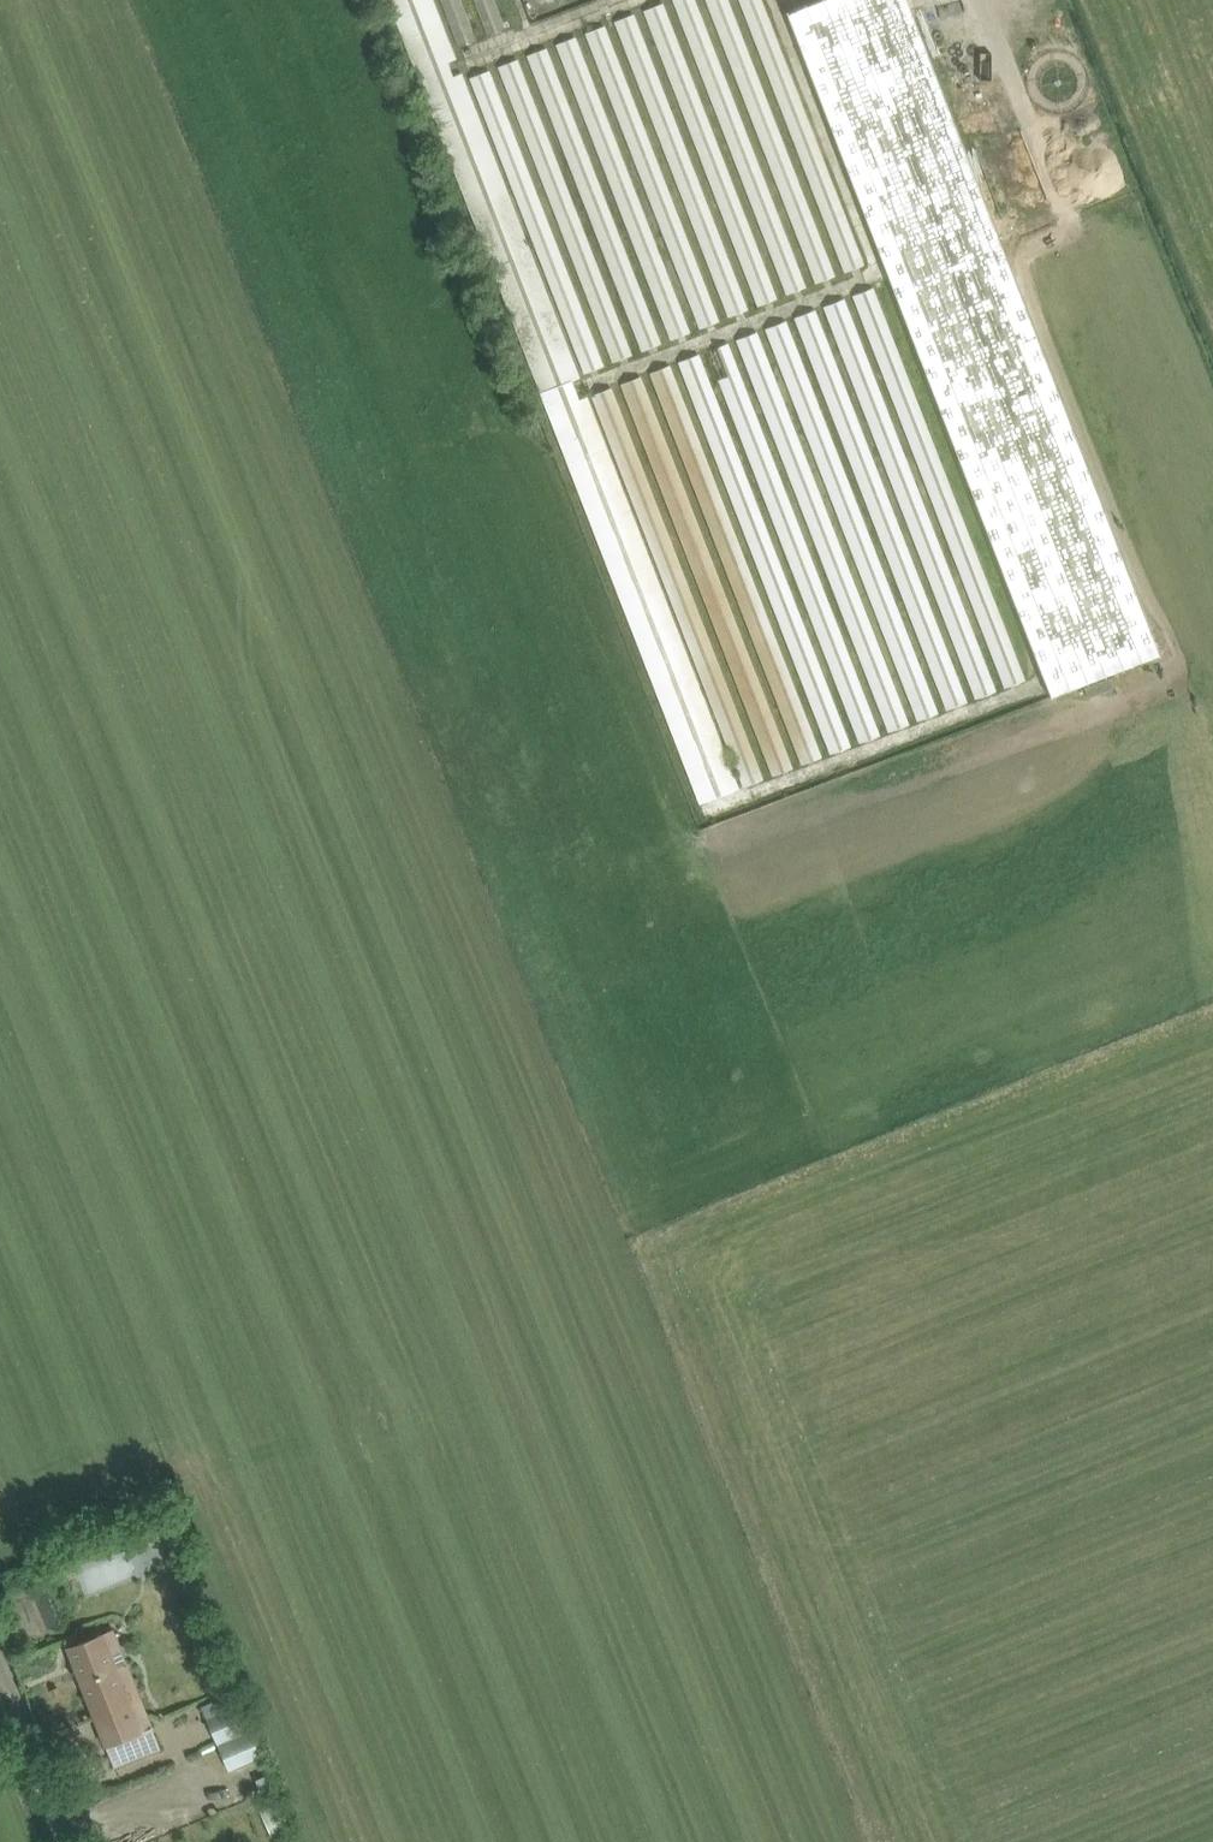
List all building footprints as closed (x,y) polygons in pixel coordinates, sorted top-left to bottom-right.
[(466,92),(433,0),(391,0),(419,79),(435,73),(430,58),(439,54),(454,96),(466,92)] [(504,26),(494,0),(476,0),(488,32),(504,26)] [(1052,695),(1160,654),(908,0),(822,0),(788,13),(1052,695)] [(657,682),(696,800),(771,776),(770,774),(821,757),(785,648),(759,657),(769,687),(745,695),(749,707),(730,714),(713,664),(657,682)] [(78,1566),(89,1591),(138,1571),(127,1545),(78,1566)] [(64,1553),(45,1559),(53,1579),(71,1572),(64,1553)] [(114,1630),(104,1634),(69,1647),(115,1766),(161,1749),(128,1665),(114,1630)] [(200,1705),(217,1742),(250,1726),(233,1687),(214,1695),(216,1699),(200,1705)]
